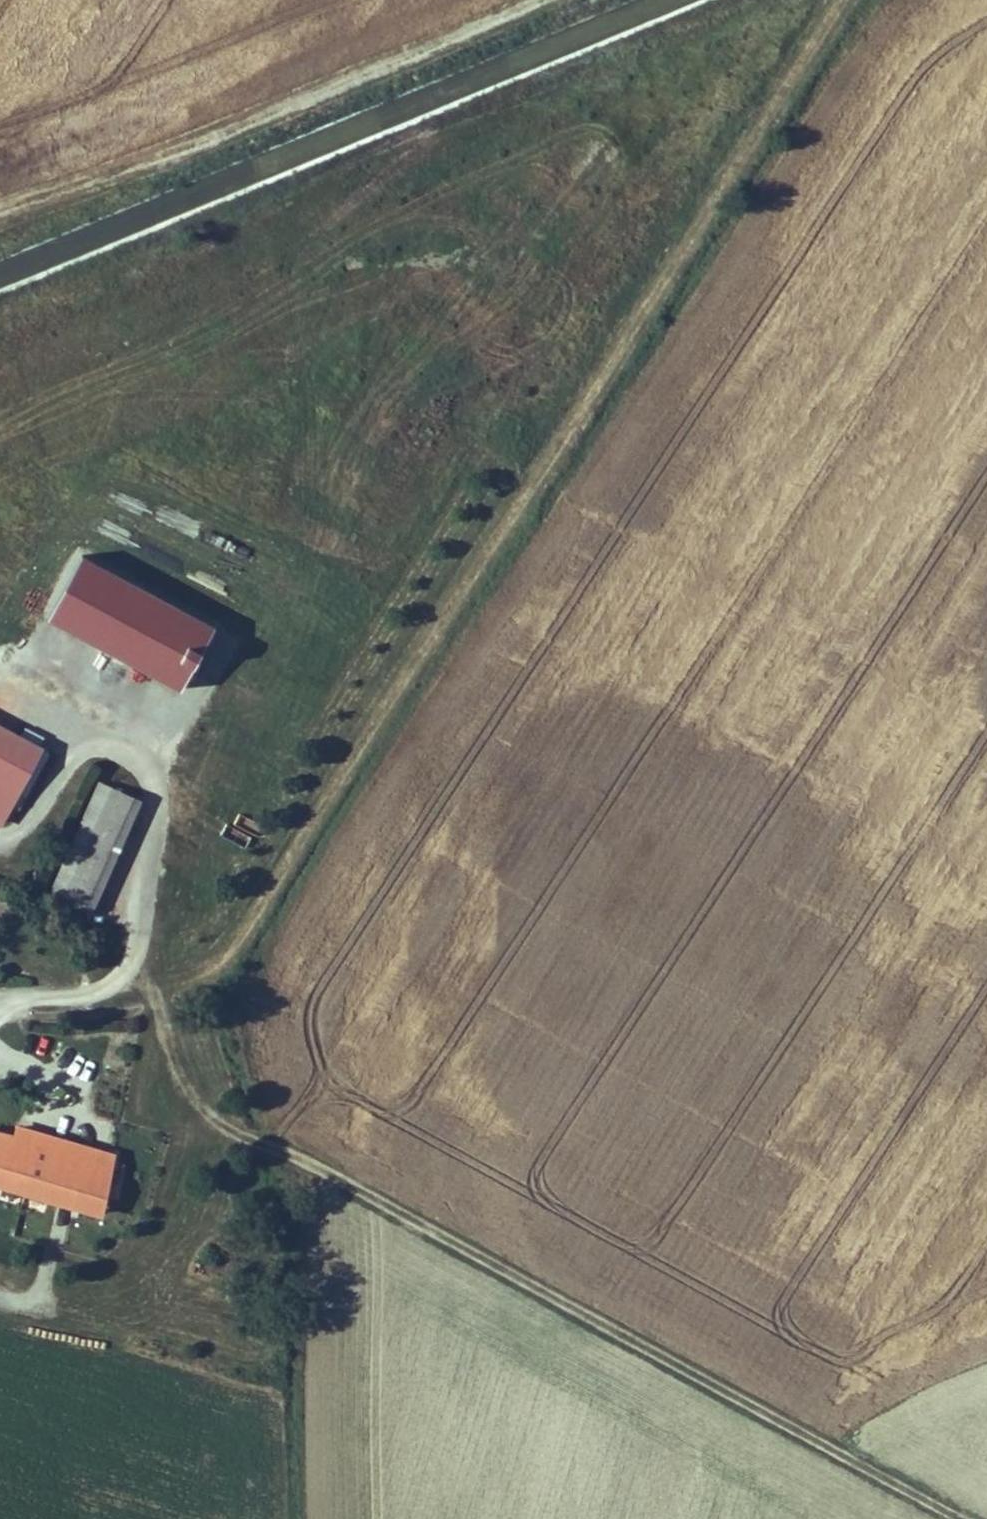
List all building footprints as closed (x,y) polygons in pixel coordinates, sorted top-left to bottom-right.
[(42,619),(180,680),(211,610),(73,550),(42,619)] [(5,807),(45,734),(0,709),(0,805),(5,807)] [(93,910),(140,795),(92,775),(45,890),(93,910)] [(101,1194),(115,1141),(0,1108),(0,1164),(101,1194)]
